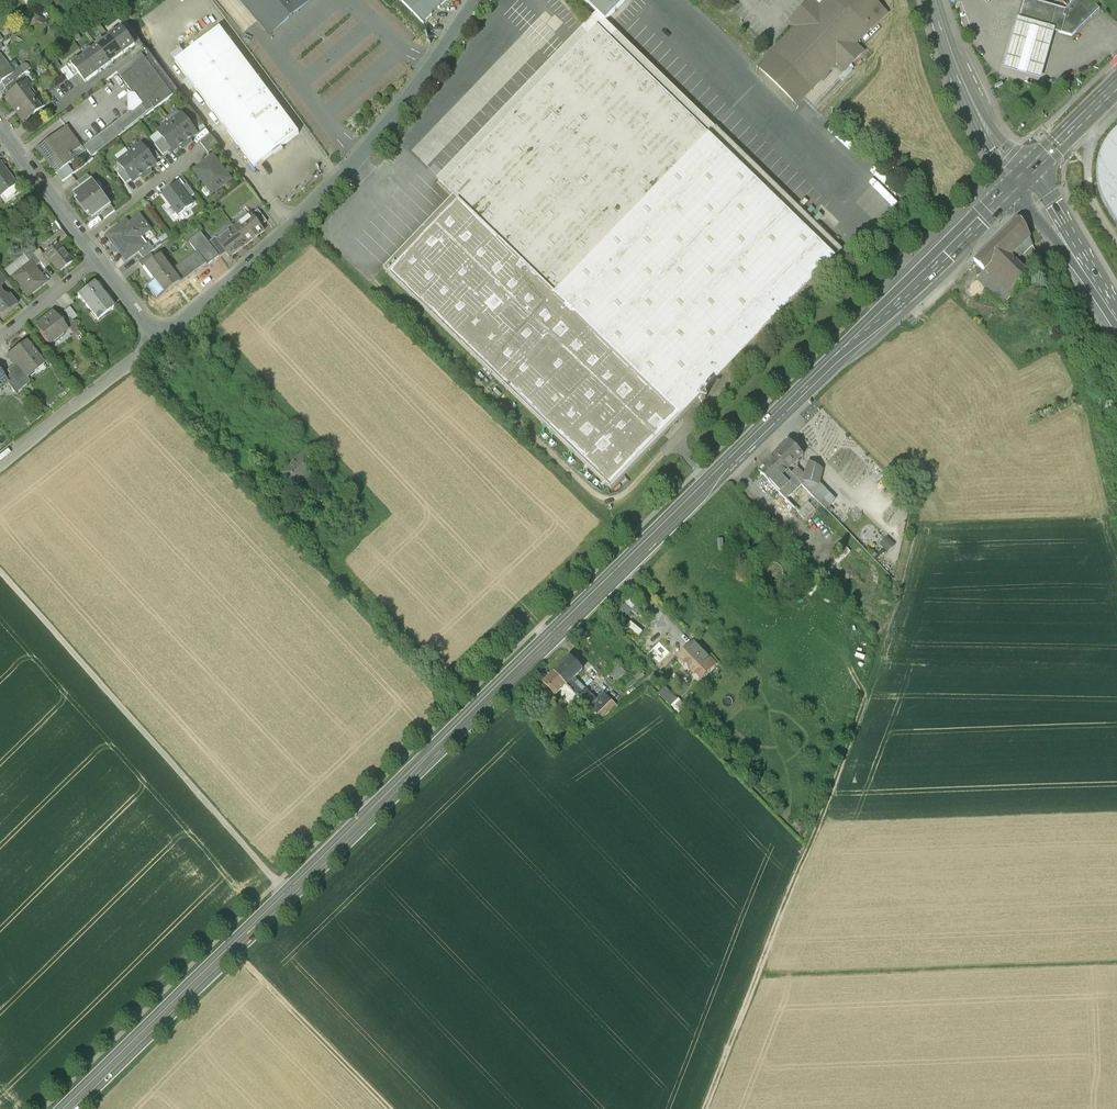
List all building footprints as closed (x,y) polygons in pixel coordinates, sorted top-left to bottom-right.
[(265,30),(301,0),(303,2),(305,0),(240,0),(265,30)] [(424,22),(447,0),(402,0),(424,22)] [(623,0),(583,0),(597,13),(605,22),(624,2),(623,0)] [(802,9),(802,8),(801,9),(802,9),(791,20),(790,21),(797,27),(791,33),(790,34),(783,42),(782,41),(782,42),(774,50),(773,51),(774,51),(759,66),(758,67),(797,104),(797,103),(812,88),(813,87),(812,87),(820,79),(821,79),(821,78),(828,71),(829,70),(837,62),(845,70),(862,52),(854,44),(861,36),(862,37),(862,36),(870,28),(871,30),(872,29),(885,14),(886,15),(886,14),(872,0),(810,0),(802,9)] [(1032,0),(1025,0),(1024,0),(1019,19),(1055,29),(1054,31),(1071,36),(1095,13),(1099,9),(1090,0),(1074,0),(1075,0),(1065,10),(1032,0)] [(597,13),(436,179),(453,195),(383,268),(611,489),(842,250),(605,22),(597,13)] [(1041,29),(1020,23),(1019,21),(1019,19),(1017,18),(1003,68),(1040,79),(1054,31),(1050,30),(1048,32),(1048,31),(1048,29),(1043,28),(1041,29)] [(1055,29),(1019,19),(1019,21),(1020,23),(1041,29),(1043,28),(1048,29),(1048,31),(1048,32),(1050,30),(1054,31),(1055,29)] [(122,28),(116,33),(114,31),(108,36),(109,38),(110,38),(123,55),(135,46),(122,28)] [(298,134),(219,28),(175,61),(254,167),(298,134)] [(123,55),(110,38),(109,38),(104,42),(102,41),(96,45),(97,47),(110,64),(123,55)] [(110,64),(97,47),(91,52),(90,50),(84,55),(85,56),(98,73),(110,64)] [(142,54),(117,73),(121,78),(146,59),(142,54)] [(9,78),(14,74),(14,73),(0,55),(0,85),(9,78)] [(85,56),(79,61),(78,59),(71,64),(78,73),(85,83),(98,73),(85,56)] [(146,59),(121,78),(141,105),(149,115),(173,96),(146,59)] [(71,64),(71,63),(66,66),(74,77),(78,73),(71,64)] [(19,69),(14,73),(14,74),(9,78),(13,82),(16,80),(23,74),(19,69)] [(13,82),(6,88),(10,92),(20,84),(16,80),(13,82)] [(10,92),(4,97),(24,122),(41,109),(28,92),(31,89),(25,81),(10,92)] [(141,105),(85,147),(92,157),(149,115),(141,105)] [(41,109),(29,118),(33,124),(45,115),(41,109)] [(181,115),(170,124),(187,146),(191,143),(190,142),(191,139),(197,135),(181,115)] [(187,146),(170,124),(158,132),(163,138),(171,150),(173,152),(180,148),(182,148),(183,149),(187,146)] [(57,138),(55,135),(37,148),(56,174),(74,161),(70,155),(81,147),(68,130),(57,138)] [(1102,149),(1097,163),(1096,177),(1097,190),(1102,203),(1116,228),(1116,134),(1102,149)] [(211,135),(200,143),(204,149),(215,141),(211,135)] [(163,138),(154,145),(163,156),(171,150),(163,138)] [(215,141),(204,149),(208,154),(219,146),(215,141)] [(141,145),(130,154),(147,176),(151,173),(150,172),(150,170),(156,165),(155,162),(147,152),(141,145)] [(152,148),(147,152),(155,162),(160,158),(152,148)] [(147,176),(130,154),(118,162),(123,169),(131,180),(133,182),(140,178),(142,178),(143,179),(147,176)] [(213,157),(195,171),(212,194),(230,180),(213,157)] [(0,196),(15,185),(0,164),(0,196)] [(123,169),(118,174),(126,184),(131,180),(123,169)] [(87,175),(77,182),(81,188),(91,180),(87,175)] [(81,188),(73,194),(83,207),(101,193),(92,180),(91,180),(81,188)] [(178,185),(171,190),(170,189),(163,195),(178,215),(193,204),(190,199),(189,199),(189,200),(181,189),(178,185)] [(195,195),(187,185),(181,189),(189,200),(189,199),(190,199),(195,195)] [(101,193),(83,207),(93,220),(100,214),(111,206),(101,193)] [(111,206),(100,214),(104,219),(115,212),(111,206)] [(267,221),(258,210),(252,215),(261,226),(267,221)] [(247,243),(263,230),(261,226),(252,215),(251,214),(235,227),(247,243)] [(140,216),(122,230),(120,226),(108,235),(113,243),(112,243),(117,250),(118,249),(127,260),(138,252),(143,248),(145,246),(138,236),(149,228),(140,216)] [(1016,219),(994,241),(1010,255),(1030,237),(1026,228),(1021,219),(1016,219)] [(228,257),(247,243),(235,227),(218,240),(217,241),(226,253),(228,257)] [(200,231),(188,240),(197,252),(172,271),(180,282),(181,283),(206,264),(207,265),(219,255),(209,243),(200,231)] [(218,240),(215,237),(209,243),(219,255),(221,257),(226,253),(217,241),(218,240)] [(1010,255),(994,241),(974,261),(984,271),(976,278),(1003,305),(1010,298),(1015,302),(1024,291),(1017,286),(1027,271),(1038,260),(1037,253),(1036,251),(1030,257),(1031,258),(1023,267),(1010,255)] [(58,243),(55,246),(54,245),(51,247),(52,248),(43,255),(42,256),(48,264),(49,265),(51,263),(59,272),(72,262),(64,253),(65,252),(58,243)] [(150,245),(144,250),(143,248),(138,252),(143,259),(150,254),(154,250),(150,245)] [(38,249),(32,254),(39,263),(44,268),(48,264),(42,256),(43,255),(38,249)] [(30,251),(24,256),(29,263),(30,263),(34,267),(39,263),(32,254),(30,251)] [(143,259),(139,262),(144,268),(146,266),(154,259),(150,254),(143,259)] [(172,271),(160,255),(154,259),(146,266),(155,279),(148,285),(158,299),(180,282),(172,271)] [(29,263),(12,277),(27,297),(45,282),(34,267),(30,263),(29,263)] [(113,307),(93,283),(78,295),(98,319),(113,307)] [(1,317),(17,305),(11,298),(9,299),(8,298),(7,296),(5,295),(3,295),(0,292),(0,316),(1,317)] [(77,317),(70,307),(64,312),(69,319),(72,321),(77,317)] [(67,331),(52,313),(35,326),(49,345),(67,331)] [(72,321),(69,319),(65,322),(74,334),(78,330),(72,321)] [(40,360),(26,342),(7,357),(14,366),(14,367),(16,365),(25,376),(27,378),(37,370),(33,365),(40,360)] [(25,376),(16,365),(14,367),(14,366),(7,371),(11,376),(16,383),(25,376)] [(16,383),(11,376),(5,380),(8,383),(7,384),(15,393),(21,389),(16,383)] [(789,441),(774,455),(788,470),(793,465),(796,468),(800,463),(797,461),(803,455),(789,441)] [(303,453),(281,473),(295,487),(316,467),(303,453)] [(788,470),(774,455),(758,471),(763,477),(761,479),(766,484),(768,482),(775,489),(782,483),(778,479),(788,470)] [(821,471),(809,464),(803,481),(812,484),(809,493),(814,497),(816,485),(818,485),(821,471)] [(814,497),(798,513),(804,520),(815,510),(813,509),(819,503),(814,497)] [(704,654),(693,643),(689,648),(700,659),(704,654)] [(700,659),(689,648),(678,658),(695,675),(704,665),(709,670),(714,665),(704,654),(700,659)] [(570,657),(554,673),(565,685),(577,698),(582,693),(570,682),(574,678),(575,678),(578,675),(578,674),(582,670),(579,666),(581,665),(578,662),(577,664),(570,657)] [(625,674),(615,664),(608,672),(617,681),(625,674)] [(565,685),(554,673),(543,684),(555,695),(560,690),(565,685)] [(575,678),(574,678),(570,682),(582,693),(577,698),(579,700),(599,721),(618,708),(605,694),(597,702),(575,678)] [(577,698),(565,685),(560,690),(573,705),(579,700),(577,698)] [(677,700),(666,688),(662,691),(665,695),(662,698),(670,706),(677,700)]
